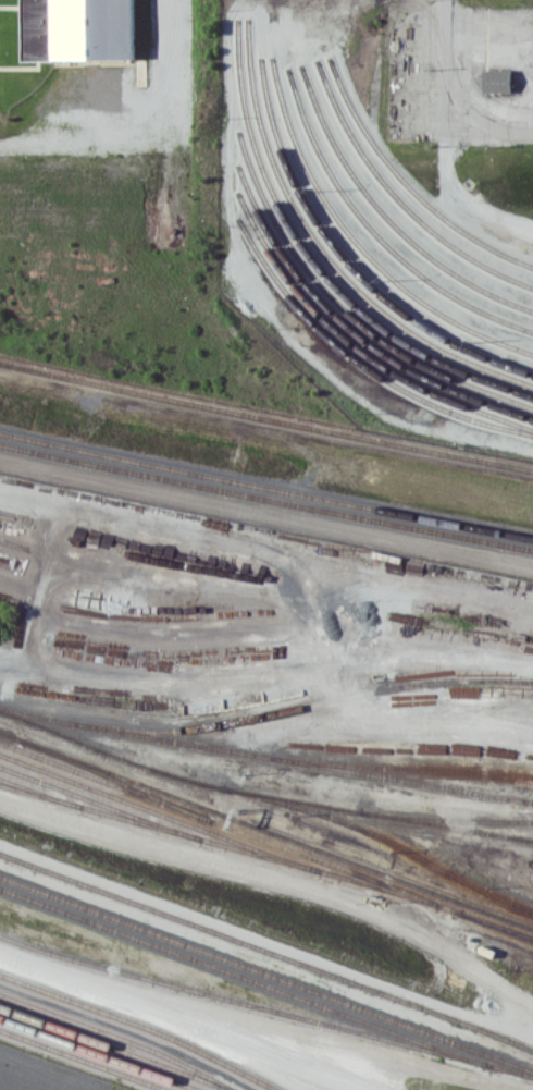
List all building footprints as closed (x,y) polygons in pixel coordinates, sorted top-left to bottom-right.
[(21,56),(19,0),(130,0),(132,54),(21,56)] [(483,69),(510,69),(510,90),(483,90),(483,69)]
